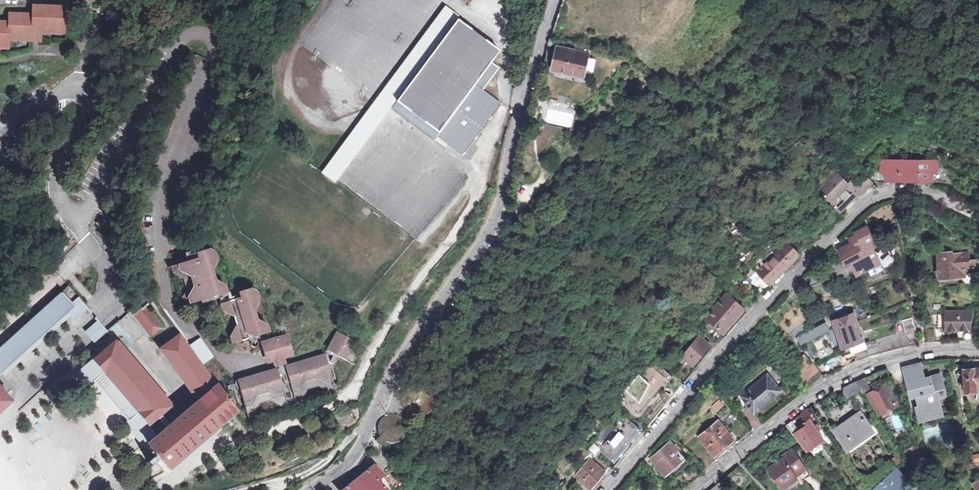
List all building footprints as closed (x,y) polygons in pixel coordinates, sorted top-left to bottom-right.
[(43,33),(66,34),(67,10),(36,8),(36,15),(11,15),(11,25),(0,25),(0,48),(10,49),(10,40),(42,41),(43,33)] [(460,18),(446,8),(323,175),(336,185),(460,18)] [(459,21),(400,103),(395,109),(437,139),(442,133),(469,153),(504,104),(485,90),(502,67),(494,61),(501,50),(459,21)] [(586,76),(590,52),(560,46),(556,71),(586,76)] [(887,176),(911,176),(932,176),(932,169),(938,168),(938,156),(882,156),(882,178),(887,178),(887,176)] [(861,188),(863,190),(876,179),(872,173),(864,172),(858,177),(856,175),(851,178),(842,168),(823,183),(831,193),(828,196),(837,207),(858,190),(861,188)] [(104,220),(98,226),(101,230),(107,224),(104,220)] [(855,275),(879,266),(875,253),(879,251),(869,226),(854,231),(855,234),(852,235),(854,241),(839,246),(844,260),(849,259),(855,275)] [(766,288),(800,252),(788,240),(753,275),(766,288)] [(229,297),(228,290),(218,285),(215,273),(221,264),(218,256),(205,248),(198,251),(201,261),(173,268),(175,277),(186,283),(188,292),(183,303),(184,309),(229,297)] [(964,253),(953,254),(952,252),(939,253),(942,275),(967,273),(964,253)] [(71,308),(77,314),(84,308),(69,289),(0,353),(0,374),(71,308)] [(234,348),(273,338),(272,333),(261,326),(259,321),(257,314),(263,305),(260,295),(247,289),(242,290),(244,302),(223,307),(225,314),(236,320),(239,330),(233,342),(234,348)] [(718,340),(749,305),(732,290),(699,324),(718,340)] [(911,301),(908,292),(901,295),(904,303),(911,301)] [(153,338),(163,332),(146,303),(131,313),(134,319),(138,316),(153,338)] [(866,305),(858,308),(861,318),(869,316),(866,305)] [(960,339),(976,339),(978,326),(972,326),(974,309),(948,310),(948,327),(959,326),(960,339)] [(833,320),(836,329),(838,333),(839,333),(845,353),(856,349),(859,359),(885,350),(919,342),(917,330),(866,343),(855,311),(833,320)] [(97,319),(83,330),(92,342),(107,332),(97,319)] [(794,335),(797,343),(828,331),(824,322),(794,335)] [(947,327),(935,327),(926,329),(929,341),(947,340),(947,327)] [(163,332),(153,338),(156,343),(165,337),(163,332)] [(714,344),(701,332),(684,353),(698,364),(714,344)] [(358,346),(337,333),(326,353),(356,369),(359,364),(355,352),(358,346)] [(794,346),(808,377),(832,366),(818,335),(794,346)] [(275,365),(286,362),(294,359),(289,340),(276,344),(264,347),(270,366),(275,365)] [(218,385),(215,387),(211,380),(223,371),(200,342),(190,349),(184,341),(172,352),(203,397),(151,445),(174,471),(241,414),(228,397),(218,385)] [(116,344),(94,363),(153,425),(172,409),(116,344)] [(652,360),(629,388),(643,400),(669,367),(652,354),(649,357),(652,360)] [(327,362),(319,364),(316,362),(298,367),(294,371),(287,373),(297,406),(303,405),(308,395),(319,391),(330,397),(337,395),(327,362)] [(153,425),(94,363),(86,372),(142,435),(153,425)] [(903,369),(920,425),(946,418),(940,402),(948,398),(943,375),(926,379),(922,364),(903,369)] [(978,388),(978,367),(963,369),(967,392),(978,390),(978,388)] [(770,372),(741,394),(753,411),(782,389),(770,372)] [(289,409),(279,376),(271,378),(268,375),(239,387),(247,420),(256,418),(260,407),(272,405),(281,410),(289,409)] [(677,375),(669,386),(676,392),(684,381),(677,375)] [(865,376),(856,379),(860,386),(863,390),(870,385),(865,376)] [(860,386),(856,379),(844,385),(843,392),(846,393),(860,386)] [(889,384),(867,394),(880,419),(900,408),(889,384)] [(429,390),(423,387),(422,386),(417,386),(410,388),(406,391),(403,397),(402,403),(404,409),(408,415),(414,418),(420,418),(426,416),(431,412),(434,406),(434,400),(433,394),(429,390)] [(676,392),(669,386),(642,419),(649,425),(676,392)] [(0,387),(0,416),(15,403),(0,387)] [(643,400),(629,388),(620,401),(634,412),(643,400)] [(723,404),(719,400),(713,406),(717,409),(723,404)] [(849,454),(877,434),(861,412),(832,433),(849,454)] [(631,439),(641,427),(628,415),(620,424),(618,422),(598,445),(618,462),(635,442),(631,439)] [(380,437),(376,441),(381,447),(385,442),(390,444),(395,444),(399,442),(403,439),(406,435),(406,429),(405,424),(403,420),(398,417),(394,416),(388,416),(384,419),(380,422),(378,427),(378,432),(380,437)] [(720,418),(700,436),(715,454),(736,437),(720,418)] [(809,454),(827,440),(811,419),(801,426),(800,424),(797,426),(793,421),(788,425),(809,454)] [(631,439),(635,442),(645,430),(641,427),(631,439)] [(677,454),(681,450),(671,439),(651,456),(665,471),(681,458),(677,454)] [(918,443),(912,446),(917,457),(923,454),(918,443)] [(799,479),(801,477),(804,475),(809,472),(792,448),(782,455),(783,457),(769,467),(783,487),(797,477),(799,479)] [(148,450),(142,455),(151,466),(157,461),(148,450)] [(574,474),(594,489),(614,467),(595,452),(592,456),(590,455),(574,474)] [(898,461),(904,458),(900,452),(895,456),(898,461)] [(923,462),(904,458),(914,473),(922,468),(923,462)] [(930,464),(923,462),(922,468),(922,471),(929,471),(930,464)] [(694,463),(683,473),(692,482),(702,473),(694,463)] [(911,482),(896,466),(872,489),(903,489),(911,482)] [(355,485),(358,489),(378,489),(376,487),(382,483),(372,471),(355,485)]
